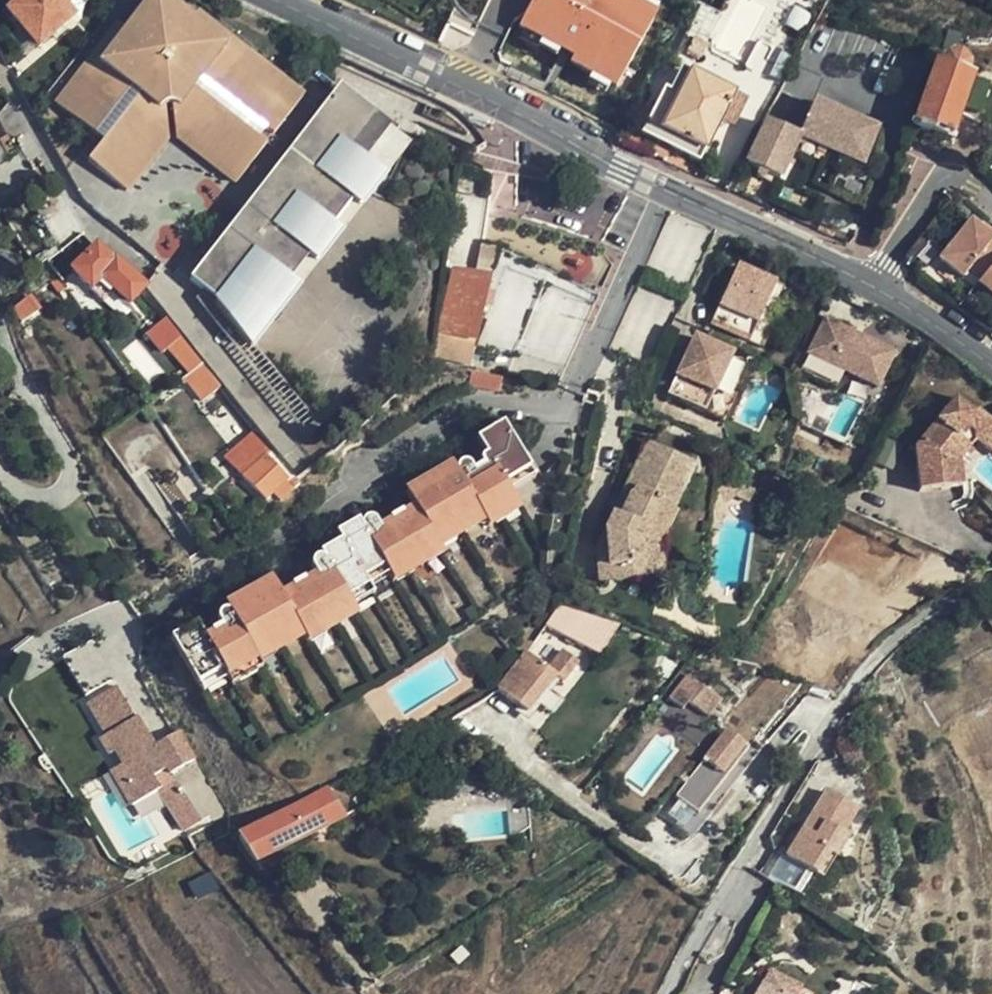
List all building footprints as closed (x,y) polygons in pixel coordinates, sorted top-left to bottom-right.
[(58,0),(22,0),(9,11),(38,46),(72,18),(58,0)] [(190,23),(160,0),(148,0),(124,31),(149,49),(171,47),(190,23)] [(456,3),(465,16),(480,26),(495,29),(505,29),(516,25),(529,16),(538,3),(538,0),(455,0),(456,3)] [(523,31),(547,44),(576,59),(572,66),(618,91),(655,23),(629,9),(613,0),(540,0),(523,31)] [(629,9),(655,23),(660,13),(636,0),(633,0),(629,9)] [(175,134),(231,178),(260,140),(255,135),(261,128),(266,132),(293,95),(194,17),(190,23),(171,47),(149,49),(124,31),(116,26),(53,107),(97,142),(81,163),(120,194),(162,141),(155,106),(170,104),(175,134)] [(547,44),(530,35),(524,45),(541,55),(547,44)] [(702,61),(708,48),(697,42),(689,54),(702,61)] [(966,79),(933,67),(913,127),(952,141),(954,138),(950,136),(970,81),(966,79)] [(663,91),(644,130),(678,146),(675,151),(698,163),(732,97),(684,72),(672,96),(663,91)] [(372,126),(324,89),(237,202),(245,208),(227,232),(218,226),(181,276),(206,296),(203,300),(239,339),(286,278),(256,255),(275,230),(284,238),(297,222),(302,227),(324,212),(347,183),(335,173),(372,126)] [(812,103),(797,136),(861,165),(876,131),(812,103)] [(777,180),(797,136),(763,122),(744,165),(777,180)] [(391,140),(372,126),(335,173),(347,183),(324,212),(302,227),(297,222),(284,238),(275,230),(256,255),(286,278),(391,140)] [(678,146),(644,130),(642,135),(675,151),(678,146)] [(991,234),(991,224),(984,217),(980,225),(991,234)] [(983,275),(991,263),(991,238),(990,237),(991,234),(980,225),(972,219),(944,259),(964,274),(971,266),(983,275)] [(144,292),(142,289),(135,282),(115,264),(112,265),(95,250),(89,257),(84,254),(68,271),(92,293),(101,283),(129,308),(144,292)] [(983,275),(979,281),(991,291),(991,263),(983,275)] [(492,274),(456,265),(440,331),(476,340),(492,274)] [(763,349),(790,292),(776,286),(738,268),(711,325),(749,343),(763,349)] [(166,352),(187,378),(192,374),(198,370),(203,366),(167,322),(150,335),(147,337),(161,355),(166,352)] [(877,390),(895,356),(824,322),(799,375),(836,392),(844,375),(877,390)] [(708,413),(734,354),(697,337),(671,395),(708,413)] [(501,390),(504,378),(476,371),(473,383),(501,390)] [(212,394),(221,388),(213,379),(205,384),(212,394)] [(913,449),(919,493),(957,492),(953,454),(966,436),(989,453),(991,449),(991,420),(969,402),(964,408),(952,399),(913,449)] [(381,567),(384,573),(406,560),(412,555),(430,545),(427,539),(448,527),(456,522),(473,512),(477,516),(510,497),(507,491),(502,480),(525,467),(499,418),(470,437),(473,441),(480,452),(463,463),(459,458),(454,456),(449,455),(445,457),(443,460),(441,465),(439,461),(396,488),(401,498),(373,515),(369,512),(365,510),(361,510),(357,514),(355,518),(353,521),(351,518),(328,532),(332,539),(313,551),(317,560),(313,557),(309,555),(304,558),(301,561),(299,565),(298,569),(299,573),(294,576),(292,574),(278,582),(280,585),(272,590),(265,577),(216,605),(220,611),(216,609),(213,610),(211,613),(210,617),(210,620),(212,625),(206,629),(208,631),(197,637),(188,621),(168,633),(196,681),(214,671),(218,678),(249,661),(244,653),(264,642),(271,638),(289,627),(294,634),(315,622),(322,618),(343,604),(340,599),(362,585),(359,579),(381,567)] [(668,535),(679,509),(676,508),(696,463),(648,440),(599,548),(601,589),(625,587),(625,577),(646,575),(644,548),(668,535)] [(270,496),(291,477),(270,452),(240,480),(263,503),(270,496)] [(502,480),(507,491),(531,477),(525,467),(502,480)] [(301,488),(296,483),(291,477),(270,496),(280,506),(301,488)] [(477,516),(478,520),(481,525),(514,505),(510,497),(477,516)] [(473,512),(456,522),(460,530),(478,520),(477,516),(473,512)] [(430,545),(432,547),(453,536),(448,527),(427,539),(430,545)] [(430,545),(412,555),(417,564),(435,553),(432,547),(430,545)] [(406,560),(384,573),(386,577),(389,581),(411,568),(406,560)] [(386,577),(384,573),(381,567),(359,579),(362,585),(364,589),(386,577)] [(364,589),(362,585),(340,599),(343,604),(345,608),(367,595),(364,589)] [(345,608),(343,604),(322,618),(328,628),(349,616),(345,608)] [(549,625),(602,657),(618,628),(562,606),(549,625)] [(294,634),(295,637),(299,645),(320,633),(315,622),(294,634)] [(289,627),(271,638),(276,648),(295,637),(294,634),(289,627)] [(249,661),(250,663),(270,652),(264,642),(244,653),(249,661)] [(530,653),(499,687),(528,712),(557,677),(530,653)] [(218,678),(220,682),(224,688),(254,671),(250,663),(249,661),(218,678)] [(214,671),(196,681),(202,691),(220,682),(218,678),(214,671)] [(686,673),(670,697),(704,720),(720,695),(686,673)] [(141,739),(150,734),(153,732),(143,714),(138,717),(121,688),(91,706),(111,741),(103,746),(113,761),(120,757),(128,769),(122,772),(142,806),(162,795),(155,782),(169,774),(172,780),(198,765),(181,735),(158,748),(150,753),(141,739)] [(728,729),(676,793),(698,811),(751,748),(728,729)] [(158,748),(150,734),(141,739),(150,753),(158,748)] [(142,806),(122,772),(113,777),(134,811),(142,806)] [(326,794),(339,821),(354,815),(340,788),(326,794)] [(828,793),(788,858),(821,879),(847,837),(843,835),(857,812),(828,793)] [(256,864),(339,821),(326,794),(242,838),(256,864)] [(767,973),(759,988),(771,993),(796,993),(798,989),(767,973)]
